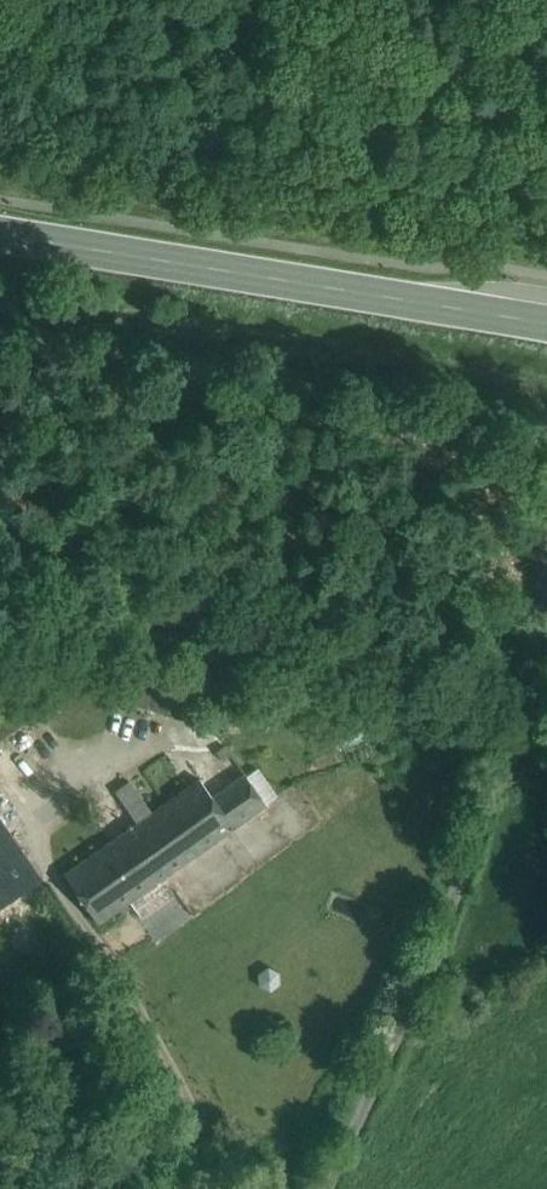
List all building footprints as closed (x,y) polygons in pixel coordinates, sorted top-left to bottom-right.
[(224,746),(216,752),(222,760),(230,754),(224,746)] [(128,901),(161,878),(265,804),(244,774),(212,797),(199,779),(152,813),(137,823),(63,875),(97,923),(128,901)] [(116,793),(137,823),(152,813),(131,783),(116,793)] [(0,824),(0,905),(38,879),(0,824)] [(161,878),(128,901),(141,920),(174,896),(161,878)]
